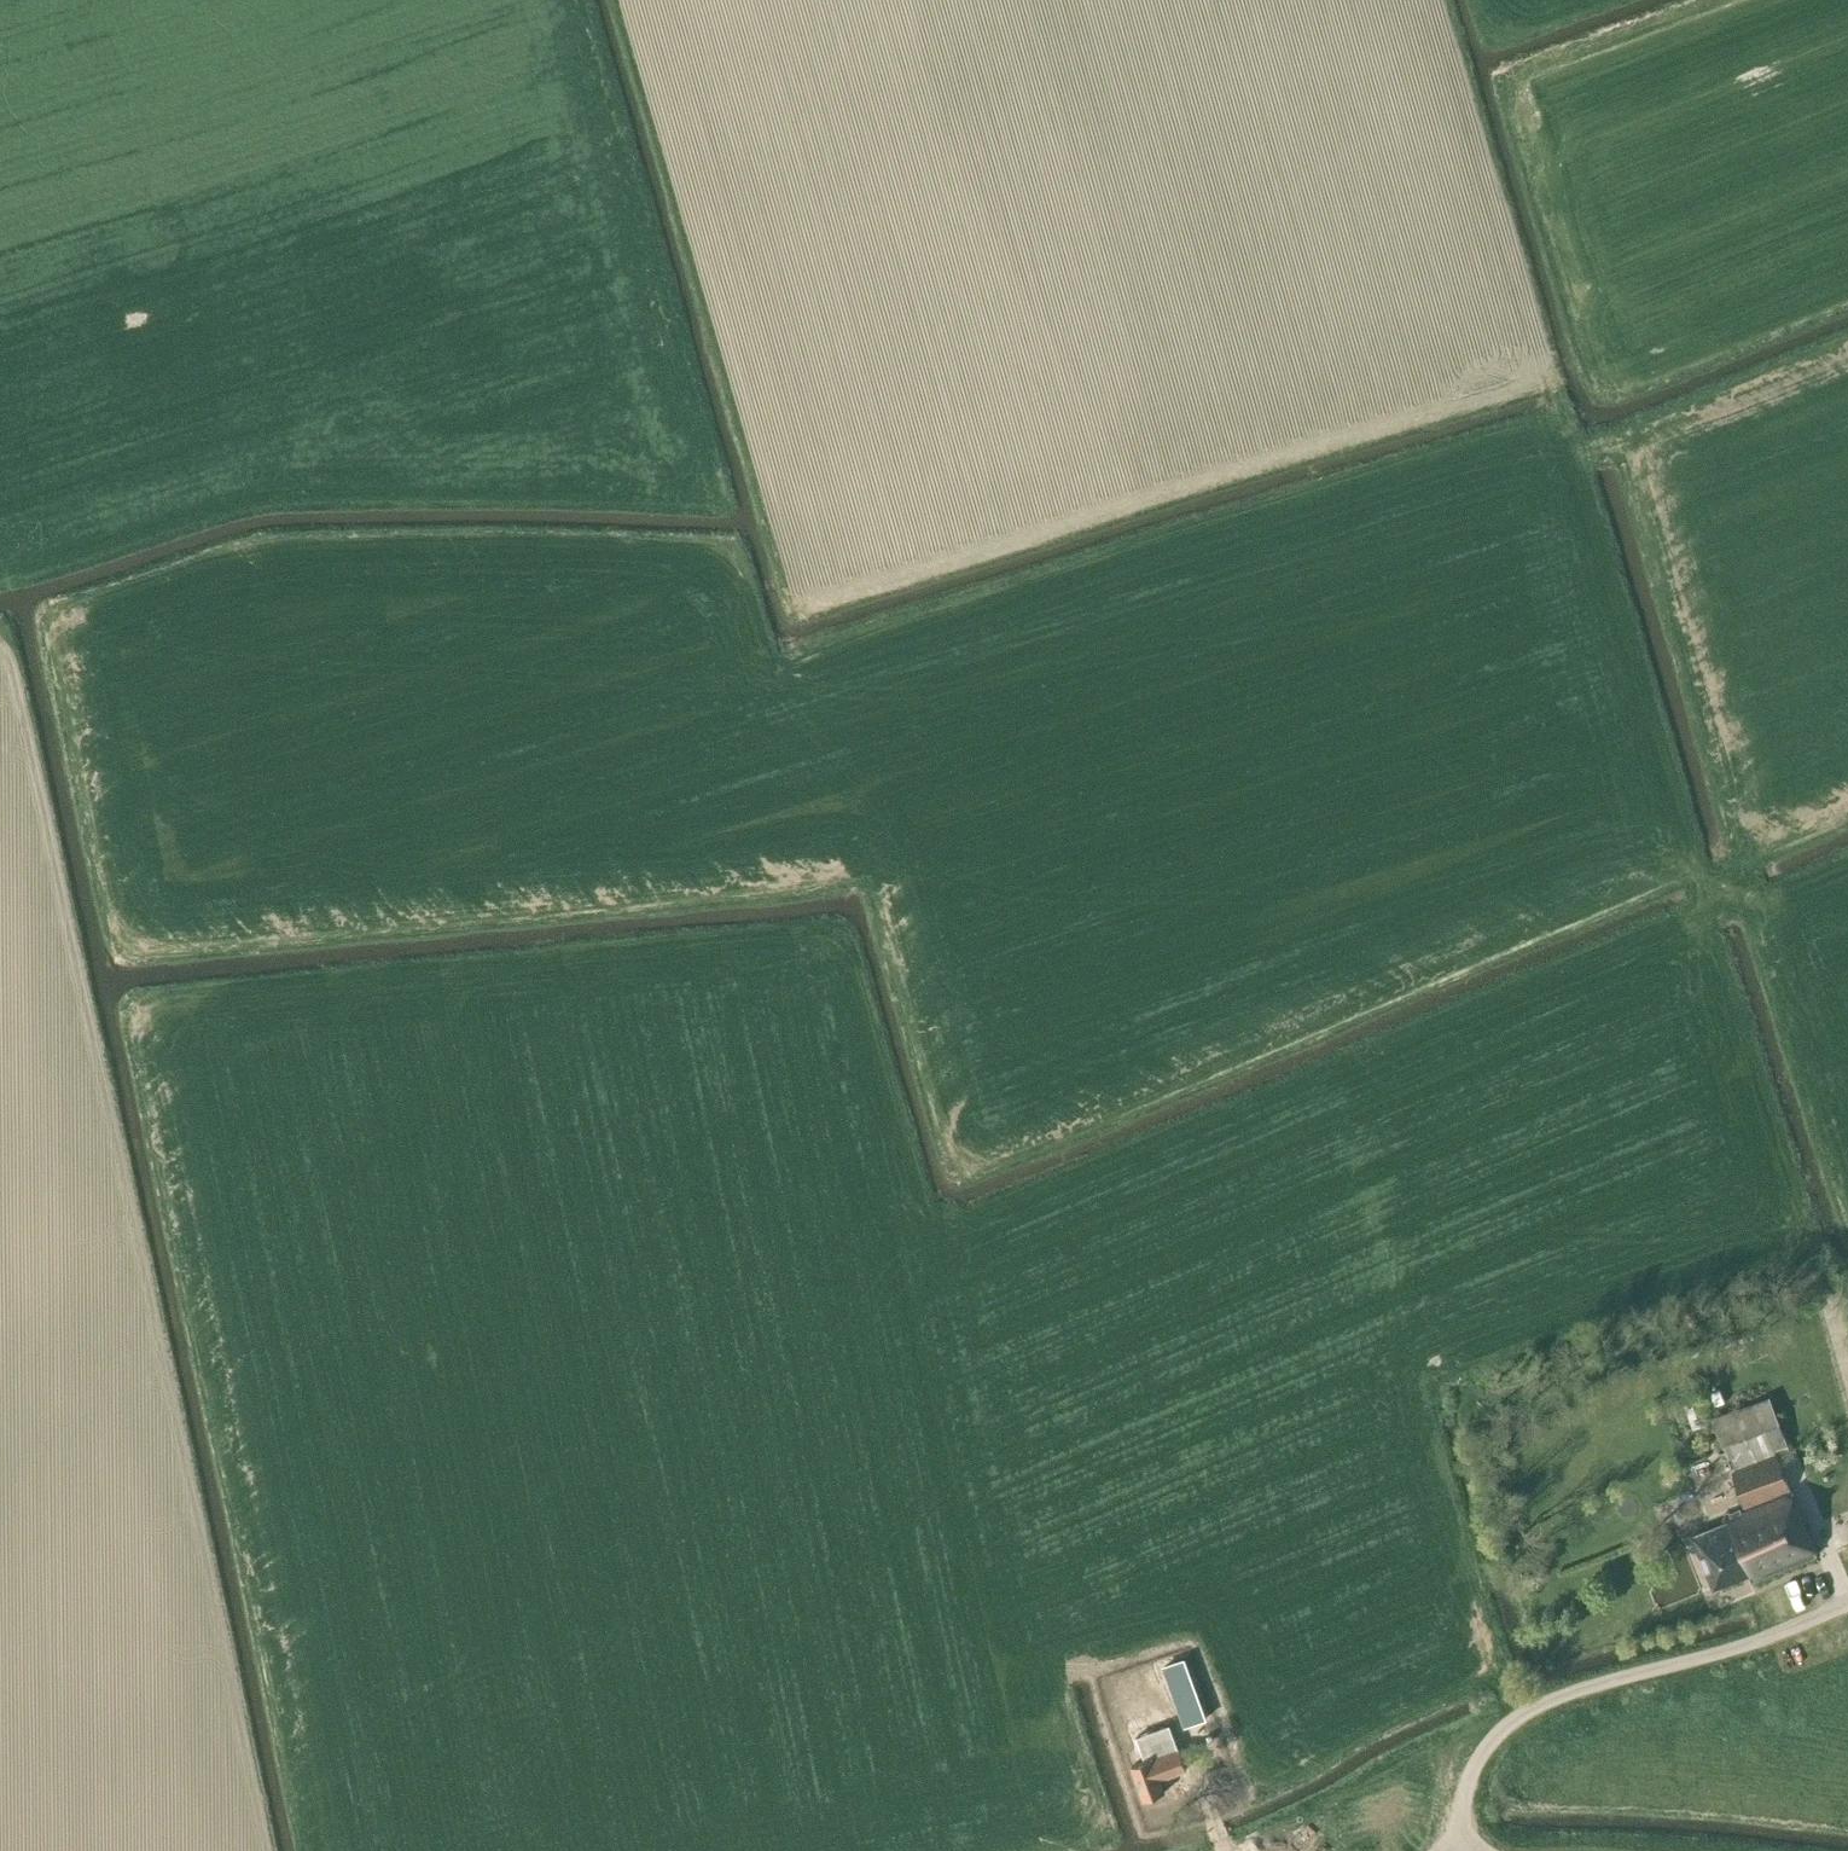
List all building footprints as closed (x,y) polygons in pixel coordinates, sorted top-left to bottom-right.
[(1774,1449),(1788,1444),(1769,1395),(1712,1416),(1732,1470),(1776,1453),(1774,1449)] [(1817,1555),(1782,1467),(1777,1456),(1734,1472),(1746,1505),(1724,1514),(1727,1523),(1693,1536),(1714,1588),(1749,1574),(1751,1582),(1817,1555)] [(1672,1507),(1681,1526),(1699,1518),(1690,1499),(1672,1507)] [(1166,1663),(1175,1687),(1159,1692),(1167,1717),(1184,1711),(1178,1695),(1197,1689),(1185,1656),(1166,1663)] [(1174,1750),(1164,1723),(1135,1734),(1145,1761),(1131,1766),(1144,1800),(1165,1792),(1160,1779),(1187,1768),(1179,1748),(1174,1750)]
